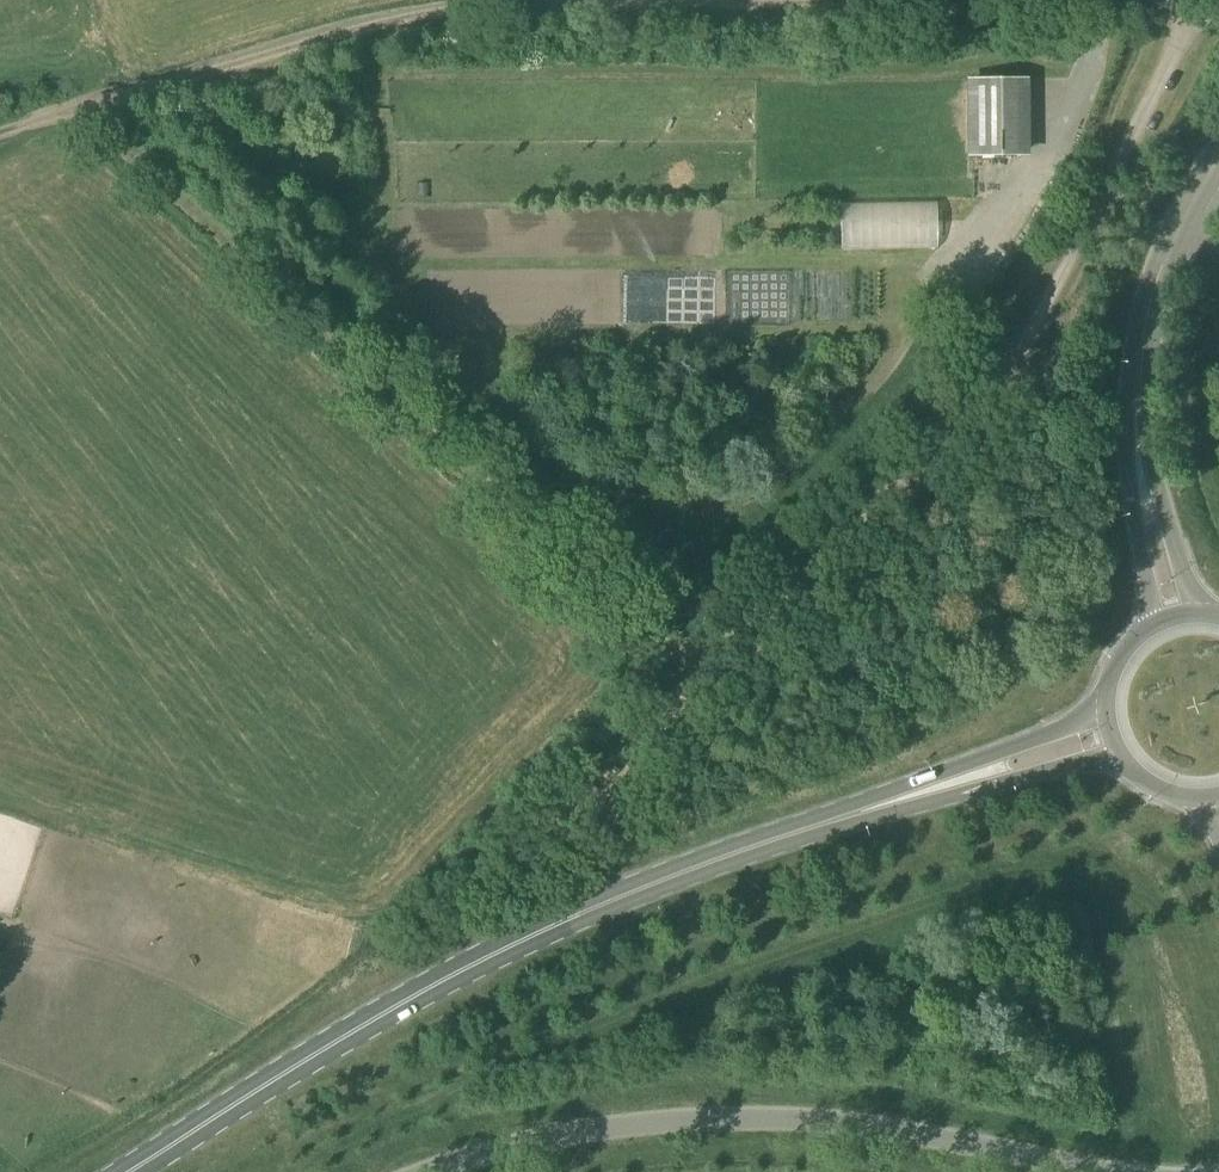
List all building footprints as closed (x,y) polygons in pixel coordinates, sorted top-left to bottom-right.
[(966,157),(1029,156),(1028,77),(966,78),(966,157)] [(989,783),(1014,773),(1010,762),(984,772),(989,783)]
